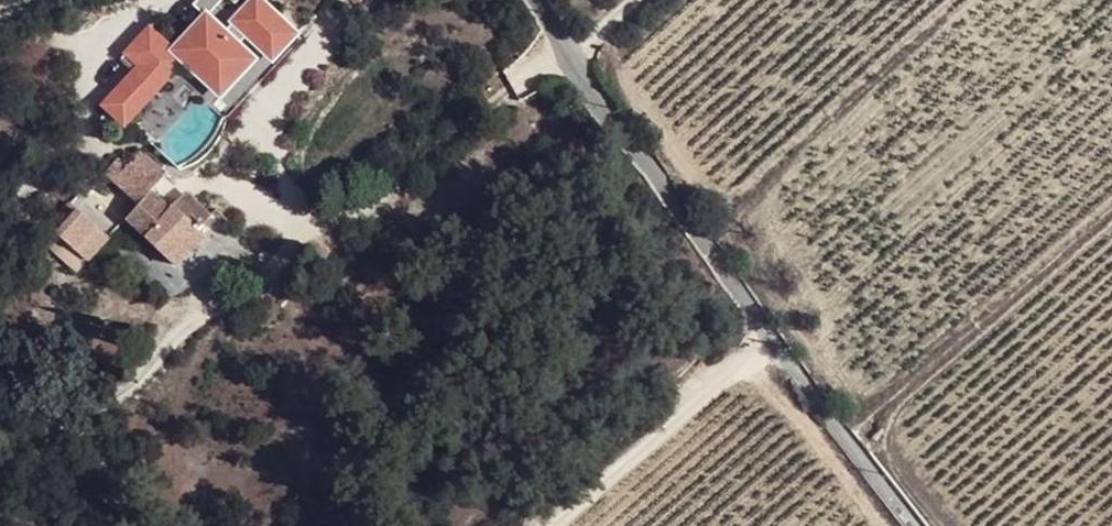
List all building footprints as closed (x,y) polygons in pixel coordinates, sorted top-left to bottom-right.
[(185,61),(223,95),(239,79),(248,87),(261,73),(260,71),(301,26),(273,0),(241,0),(224,19),(208,4),(173,42),(149,20),(121,51),(133,62),(99,100),(126,125),(185,61)] [(142,151),(127,166),(135,173),(122,186),(140,203),(153,189),(157,191),(173,175),(161,165),(160,166),(142,151)] [(127,166),(121,159),(108,170),(122,186),(135,173),(127,166)] [(182,194),(172,205),(157,191),(153,189),(140,203),(125,217),(176,265),(204,236),(197,230),(206,220),(203,217),(208,211),(195,198),(182,194)] [(88,261),(109,238),(70,201),(49,224),(55,230),(46,241),(71,266),(81,254),(88,261)]
